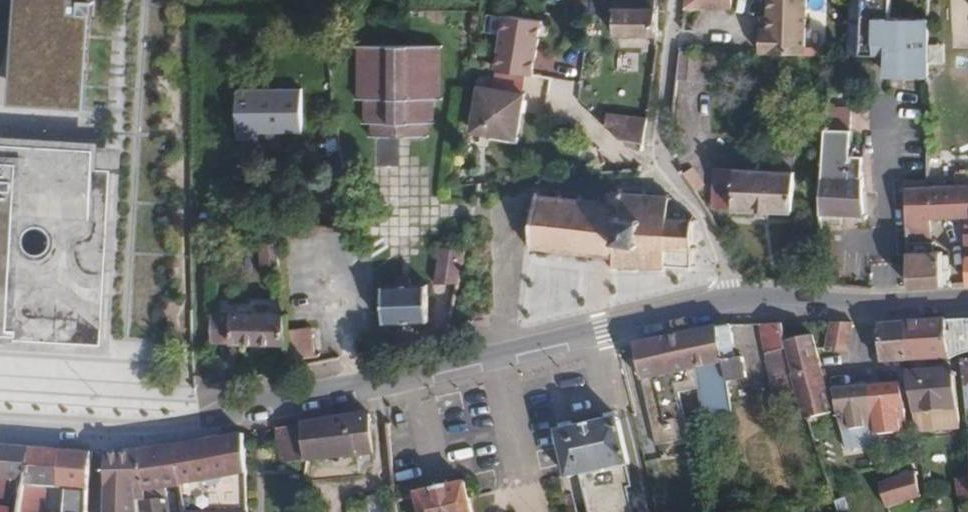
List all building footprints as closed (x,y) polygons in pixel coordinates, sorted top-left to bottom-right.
[(84,108),(91,0),(18,0),(10,105),(84,108)] [(656,0),(614,0),(613,35),(656,35),(656,0)] [(683,6),(748,10),(749,0),(684,0),(683,6)] [(814,0),(768,0),(767,15),(763,15),(759,54),(809,58),(814,0)] [(853,55),(888,56),(887,75),(927,77),(930,17),(892,15),(893,0),(856,0),(853,55)] [(541,22),(502,15),(493,69),(532,75),(541,22)] [(437,49),(355,50),(354,102),(362,102),(363,126),(368,126),(368,141),(422,141),(422,126),(429,126),(429,102),(437,102),(437,49)] [(678,49),(674,78),(696,81),(701,51),(678,49)] [(299,85),(235,86),(235,136),(251,136),(251,130),(299,130),(299,85)] [(479,85),(472,123),(488,126),(487,133),(516,137),(524,93),(479,85)] [(620,135),(642,139),(646,115),(607,109),(606,123),(618,125),(618,134),(620,135)] [(488,126),(472,123),(471,130),(487,133),(488,126)] [(824,125),(821,167),(819,201),(821,212),(821,213),(839,213),(842,213),(842,204),(862,204),(861,168),(860,152),(849,152),(848,124),(824,125)] [(338,149),(336,137),(321,139),(323,151),(338,149)] [(85,326),(95,146),(0,141),(0,321),(85,326)] [(713,168),(711,207),(791,210),(792,172),(713,168)] [(905,186),(908,242),(931,241),(930,217),(965,216),(967,216),(967,185),(905,186)] [(691,267),(691,251),(694,250),(694,247),(691,246),(692,222),(697,222),(694,219),(692,219),(692,215),(689,215),(689,219),(666,217),(667,199),(670,199),(670,194),(665,194),(664,196),(644,195),(644,191),(640,191),(639,195),(622,193),(622,188),(618,187),(618,191),(609,190),(608,201),(600,200),(600,197),(597,196),(596,199),(581,198),(581,195),(577,195),(577,197),(561,195),(561,193),(557,193),(557,195),(539,194),(538,191),(536,191),(536,193),(533,193),(533,196),(535,197),(534,207),(531,208),(531,211),(533,212),(531,228),(529,230),(529,232),(531,233),(529,244),(527,245),(527,247),(529,247),(530,250),(532,251),(533,248),(538,247),(551,250),(552,253),(555,253),(556,250),(571,252),(571,255),(574,255),(576,252),(590,254),(590,257),(594,257),(595,254),(610,256),(609,259),(611,260),(611,269),(614,270),(615,265),(632,265),(632,271),(637,271),(638,265),(658,266),(661,269),(663,269),(664,265),(691,267)] [(842,204),(842,213),(862,213),(862,204),(842,204)] [(839,213),(821,213),(821,222),(839,222),(839,213)] [(908,242),(908,251),(932,250),(931,241),(908,242)] [(434,283),(457,282),(464,249),(439,248),(434,283)] [(908,251),(909,285),(942,283),(941,256),(940,251),(932,250),(908,251)] [(395,285),(382,285),(383,320),(428,318),(427,284),(402,284),(401,279),(395,279),(395,285)] [(211,312),(211,343),(285,343),(286,342),(286,336),(285,330),(283,314),(281,313),(269,313),(269,306),(247,306),(247,313),(211,312)] [(852,318),(834,315),(833,321),(828,322),(827,349),(847,352),(852,318)] [(779,317),(757,318),(768,376),(791,372),(784,347),(782,334),(779,317)] [(906,359),(947,355),(963,351),(967,350),(967,317),(942,319),(904,321),(906,359)] [(904,321),(877,323),(880,361),(906,359),(904,321)] [(730,323),(693,330),(697,362),(720,359),(723,376),(724,376),(743,374),(740,355),(734,355),(730,323)] [(658,337),(633,343),(641,392),(648,431),(667,428),(676,425),(666,371),(692,366),(696,390),(700,416),(729,412),(728,402),(724,376),(723,376),(720,359),(697,362),(693,330),(658,337)] [(286,342),(285,343),(287,360),(313,357),(310,334),(286,336),(286,342)] [(791,372),(793,377),(819,371),(814,349),(809,335),(782,334),(784,347),(791,372)] [(906,370),(907,380),(911,409),(916,432),(958,427),(954,390),(952,371),(948,366),(906,370)] [(793,377),(796,387),(805,416),(828,411),(819,371),(793,377)] [(899,381),(869,384),(872,406),(875,429),(899,426),(898,416),(904,416),(899,381)] [(832,388),(834,409),(836,409),(845,434),(865,434),(858,408),(872,406),(869,384),(832,388)] [(858,408),(865,434),(875,433),(875,429),(872,406),(858,408)] [(303,422),(307,460),(371,452),(368,411),(303,422)] [(557,430),(567,473),(567,475),(593,469),(599,495),(633,486),(623,440),(617,415),(557,430)] [(303,422),(278,426),(281,462),(307,460),(303,422)] [(174,444),(178,483),(182,511),(244,511),(245,472),(242,432),(209,438),(174,444)] [(24,478),(28,446),(0,444),(0,476),(24,478)] [(139,450),(143,488),(146,489),(146,499),(136,500),(137,511),(167,511),(163,491),(166,490),(166,486),(178,483),(174,444),(139,450)] [(58,449),(28,446),(24,478),(24,482),(53,484),(58,449)] [(58,449),(53,484),(77,486),(76,511),(86,511),(86,493),(91,451),(58,449)] [(139,450),(106,453),(105,488),(143,488),(139,450)] [(878,482),(885,505),(917,495),(915,471),(912,471),(878,482)] [(955,477),(957,498),(963,497),(967,496),(967,475),(955,477)] [(416,494),(421,511),(473,511),(469,495),(465,480),(416,491),(416,494)]
